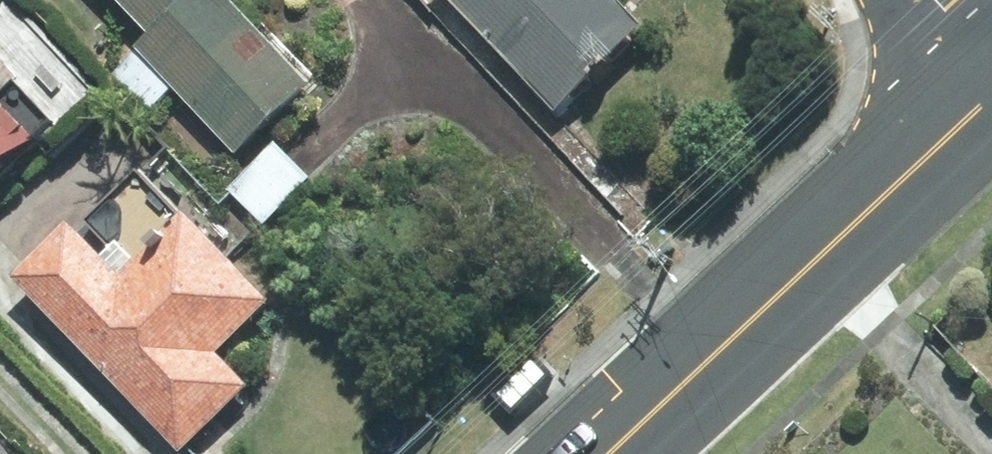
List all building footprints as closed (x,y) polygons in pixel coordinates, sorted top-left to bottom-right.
[(155,39),(137,56),(239,163),(315,91),(228,0),(118,0),(155,39)] [(560,121),(650,39),(618,5),(623,0),(451,0),(560,121)] [(0,97),(0,193),(48,144),(10,107),(0,97)] [(313,184),(278,150),(233,194),(268,229),(313,184)] [(200,228),(133,293),(76,234),(20,288),(180,453),(187,453),(255,389),(228,361),(280,311),(200,228)]
